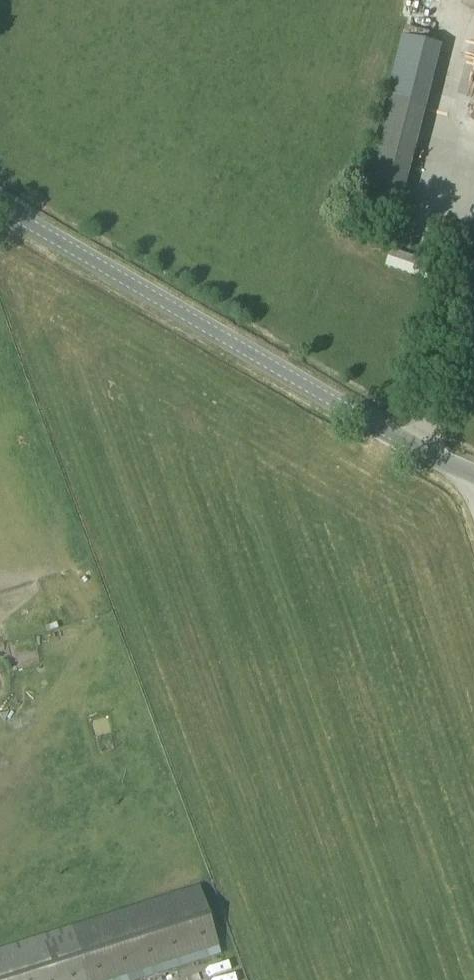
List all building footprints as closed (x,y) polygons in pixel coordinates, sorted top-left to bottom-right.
[(431,107),(456,112),(473,23),(473,0),(453,0),(431,107)] [(388,97),(357,220),(406,231),(413,199),(405,197),(427,106),(388,97)] [(389,260),(385,269),(432,284),(435,276),(437,267),(391,251),(389,260)] [(0,951),(0,979),(136,979),(218,954),(197,888),(0,951)]
